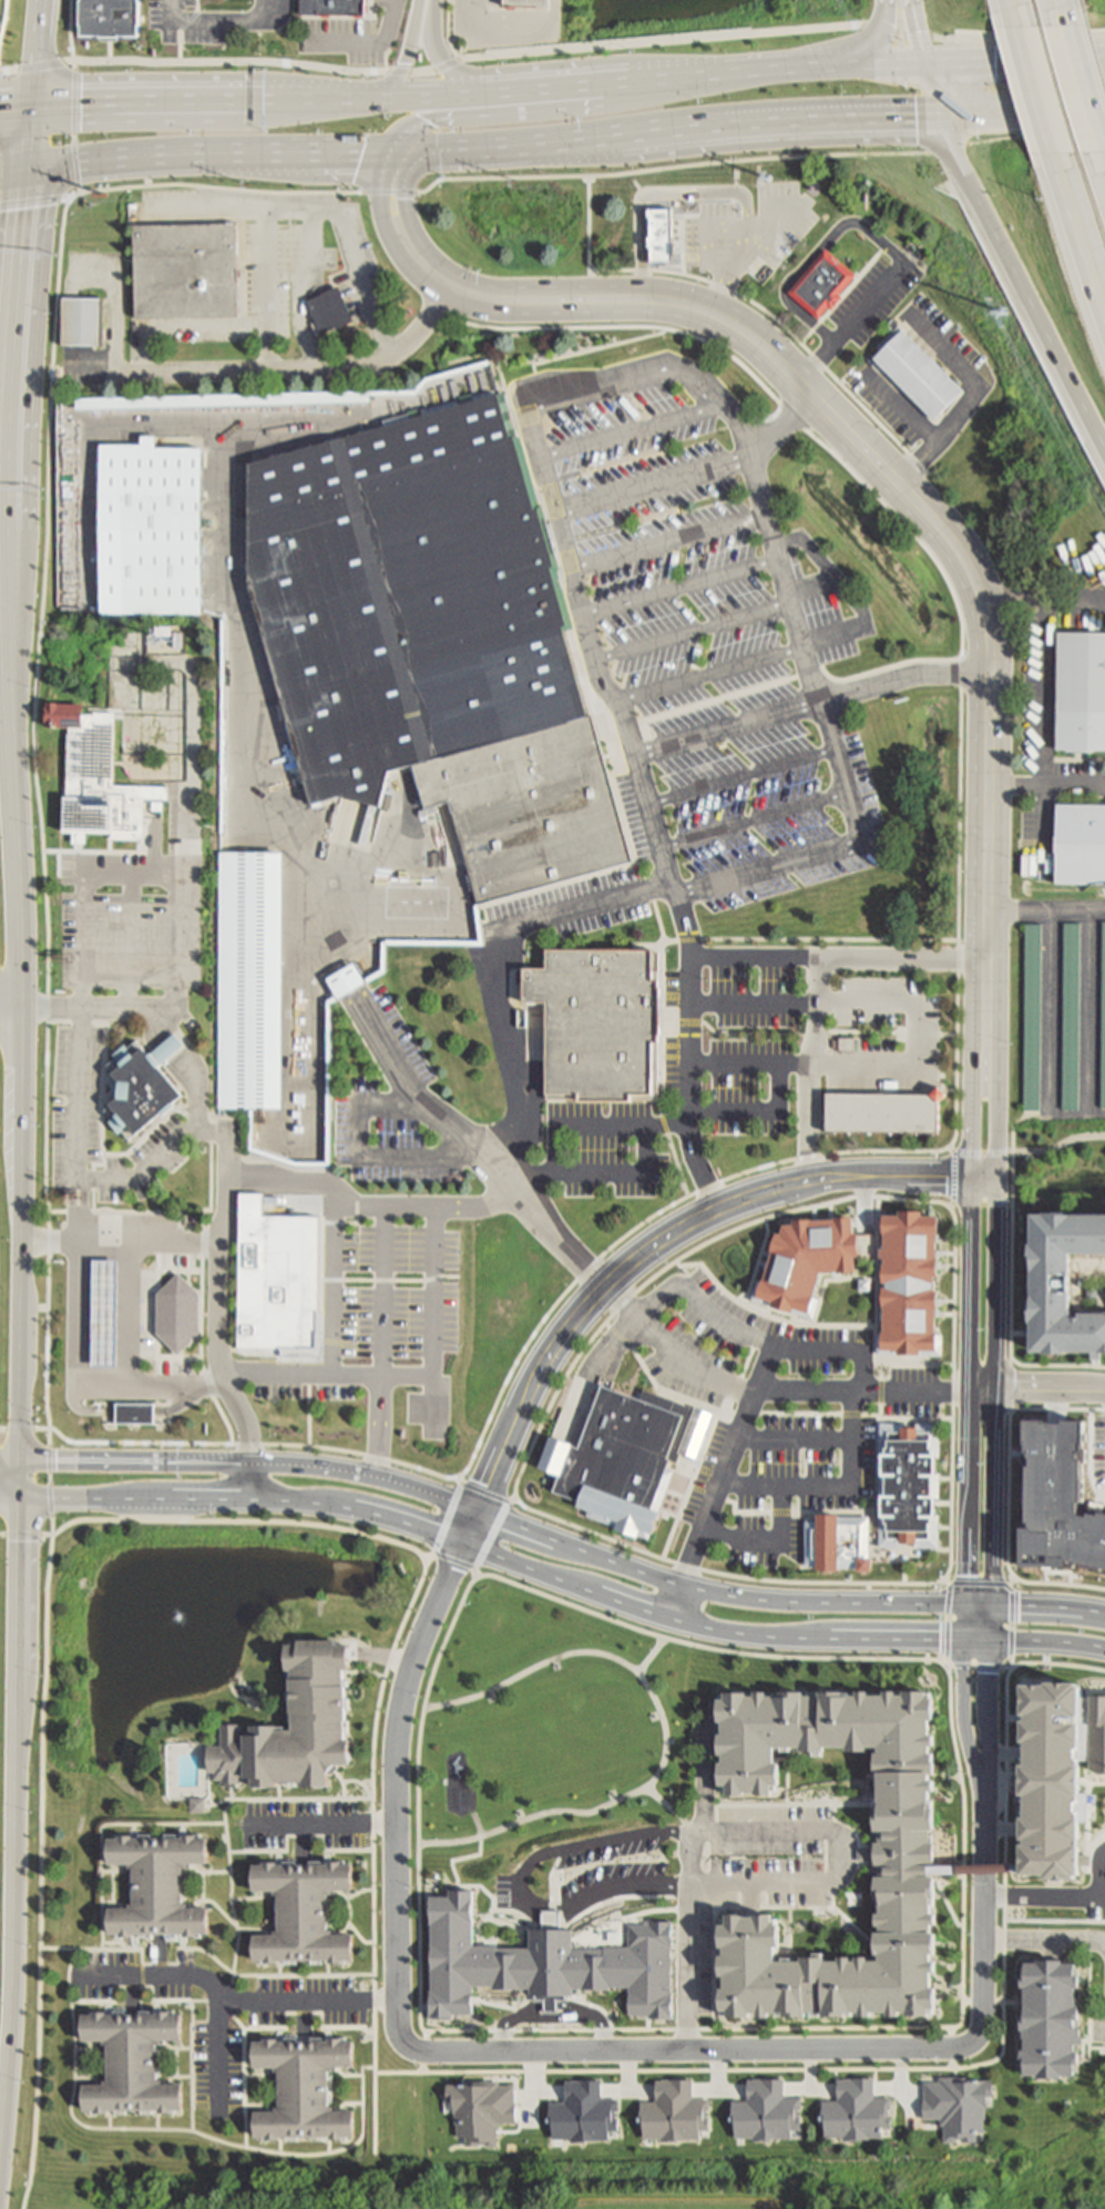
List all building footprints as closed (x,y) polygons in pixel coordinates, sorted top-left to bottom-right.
[(81,38),(102,38),(102,42),(120,42),(120,38),(140,38),(140,0),(82,0),(81,38)] [(304,16),(367,16),(367,0),(304,0),(304,16)] [(553,0),(502,0),(502,8),(553,9),(553,0)] [(654,265),(675,264),(675,252),(675,211),(649,211),(649,218),(653,217),(653,238),(649,238),(649,250),(653,250),(654,265)] [(136,226),(139,318),(239,316),(238,276),(238,247),(238,225),(136,226)] [(816,314),(787,289),(825,246),(855,272),(838,292),(840,293),(841,295),(831,307),(829,305),(826,303),(816,314)] [(339,287),(348,309),(354,323),(337,329),(337,328),(321,335),(308,303),(324,296),(323,294),(339,287)] [(63,299),(63,347),(101,347),(101,299),(63,299)] [(871,355),(900,327),(961,391),(932,419),(871,355)] [(389,774),(412,768),(422,810),(447,802),(477,905),(479,905),(638,865),(503,394),(499,395),(249,462),(246,582),(309,806),(339,798),(378,806),(389,774)] [(79,399),(79,410),(301,407),(300,395),(79,399)] [(101,614),(101,610),(102,446),(143,446),(143,437),(160,437),(160,449),(203,449),(203,611),(203,614),(101,614)] [(1060,634),(1104,634),(1104,751),(1058,751),(1060,634)] [(81,708),(81,711),(81,729),(62,729),(43,729),(43,708),(81,708)] [(115,714),(112,785),(112,801),(63,798),(62,729),(81,729),(81,711),(115,714)] [(145,786),(143,836),(111,835),(112,801),(112,785),(145,786)] [(112,801),(111,835),(62,834),(63,798),(112,801)] [(1104,885),(1104,806),(1054,805),(1053,884),(1104,885)] [(280,856),(277,1110),(247,1110),(215,1109),(218,855),(280,856)] [(1063,926),(1080,926),(1076,1111),(1060,1111),(1063,926)] [(1025,928),(1041,928),(1037,1111),(1022,1111),(1025,928)] [(549,1099),(581,1099),(581,1102),(632,1102),(632,1100),(659,1100),(661,951),(549,950),(549,969),(525,969),(525,1002),(549,1002),(549,1099)] [(351,965),(362,983),(362,985),(350,992),(336,1001),(335,999),(324,981),(351,965)] [(176,1035),(186,1047),(161,1068),(185,1096),(176,1103),(178,1107),(165,1118),(163,1114),(132,1141),(124,1132),(121,1136),(111,1123),(114,1120),(106,1111),(113,1106),(112,1104),(121,1097),(122,1083),(114,1075),(115,1073),(109,1066),(117,1058),(115,1056),(127,1046),(130,1048),(137,1041),(144,1049),(145,1048),(152,1056),(176,1035)] [(829,1132),(939,1133),(939,1095),(829,1093),(829,1132)] [(241,1348),(242,1194),(265,1194),(265,1218),(320,1218),(320,1246),(320,1285),(319,1314),(319,1343),(319,1357),(282,1357),(282,1348),(241,1348)] [(750,1297),(811,1316),(826,1271),(853,1270),(855,1255),(879,1255),(877,1350),(933,1351),(935,1213),(880,1211),(880,1231),(853,1231),(851,1213),(790,1217),(773,1230),(750,1297)] [(1029,1218),(1027,1335),(1027,1354),(1088,1355),(1088,1361),(1095,1361),(1101,1361),(1101,1355),(1104,1355),(1104,1316),(1073,1315),(1074,1321),(1064,1321),(1065,1258),(1104,1258),(1104,1219),(1029,1218)] [(119,1261),(119,1367),(94,1367),(94,1312),(94,1261),(119,1261)] [(180,1357),(158,1334),(160,1294),(182,1274),(202,1295),(202,1335),(180,1357)] [(870,1276),(869,1289),(857,1287),(857,1276),(870,1276)] [(1095,1292),(1095,1301),(1085,1301),(1085,1292),(1095,1292)] [(597,1381),(638,1396),(642,1386),(712,1411),(695,1455),(677,1452),(646,1535),(584,1513),(586,1507),(574,1503),(575,1498),(549,1488),(556,1474),(535,1466),(548,1435),(575,1444),(597,1381)] [(119,1405),(119,1424),(156,1424),(156,1405),(119,1405)] [(1091,1503),(1104,1506),(1103,1514),(1104,1514),(1104,1571),(1074,1565),(1074,1569),(1023,1568),(1023,1529),(1031,1529),(1031,1525),(1027,1525),(1029,1467),(1025,1467),(1025,1456),(1030,1456),(1030,1454),(1027,1454),(1027,1446),(1026,1446),(1026,1422),(1087,1423),(1086,1446),(1084,1446),(1084,1450),(1087,1450),(1087,1464),(1083,1464),(1082,1504),(1080,1504),(1078,1513),(1087,1515),(1091,1503)] [(879,1561),(913,1561),(913,1554),(920,1553),(920,1546),(937,1547),(937,1423),(880,1423),(879,1561)] [(868,1514),(867,1565),(805,1564),(806,1514),(868,1514)] [(351,1646),(351,1671),(345,1671),(346,1681),(348,1681),(348,1722),(346,1722),(347,1741),(351,1741),(351,1765),(338,1765),(338,1769),(332,1774),(329,1774),(329,1788),(304,1788),(304,1783),(279,1783),(279,1788),(254,1789),(253,1782),(243,1783),(243,1785),(241,1785),(241,1788),(226,1789),(226,1785),(223,1785),(223,1781),(215,1781),(215,1774),(208,1774),(208,1748),(222,1748),(222,1726),(241,1726),(241,1733),(253,1733),(253,1727),(278,1727),(278,1731),(295,1731),(294,1714),(291,1714),(291,1672),(288,1672),(288,1646),(300,1646),(300,1642),(338,1641),(338,1646),(351,1646)] [(1072,1684),(1020,1683),(1020,1867),(1072,1867),(1072,1684)] [(932,1691),(933,1824),(948,1824),(948,1830),(955,1830),(955,1865),(948,1865),(948,1872),(934,1872),(935,2005),(723,2007),(722,1921),(725,1921),(725,1913),(729,1913),(729,1911),(771,1911),(771,1912),(776,1912),(776,1920),(779,1920),(779,1938),(775,1938),(775,1952),(881,1951),(881,1927),(877,1927),(877,1859),(871,1859),(871,1854),(867,1854),(867,1845),(871,1844),(871,1839),(876,1839),(876,1796),(880,1796),(879,1770),(874,1770),(874,1748),(817,1749),(817,1753),(807,1753),(807,1750),(782,1750),(782,1745),(780,1745),(780,1741),(773,1741),(774,1763),(778,1763),(778,1782),(775,1782),(775,1790),(770,1790),(770,1791),(728,1792),(728,1791),(724,1791),(724,1783),(720,1783),(719,1693),(932,1691)] [(1092,1698),(1093,1767),(1104,1767),(1104,1698),(1092,1698)] [(192,1800),(192,1814),(207,1814),(207,1799),(192,1800)] [(110,1840),(110,1866),(131,1866),(131,1871),(136,1871),(136,1905),(131,1905),(131,1910),(111,1911),(111,1935),(123,1935),(123,1937),(136,1937),(136,1935),(186,1935),(186,1937),(202,1937),(202,1935),(209,1935),(209,1908),(190,1908),(190,1905),(185,1905),(185,1870),(190,1870),(190,1865),(209,1865),(209,1840),(198,1840),(198,1838),(186,1838),(186,1840),(135,1840),(135,1838),(122,1838),(122,1840),(110,1840)] [(859,1852),(859,1861),(871,1860),(871,1852),(859,1852)] [(254,1865),(254,1892),(275,1892),(275,1896),(279,1896),(279,1932),(275,1932),(275,1936),(254,1936),(254,1962),(267,1962),(267,1964),(280,1964),(280,1962),(330,1961),(330,1964),(345,1964),(345,1961),(352,1961),(352,1934),(334,1934),(334,1931),(329,1931),(329,1896),(334,1896),(334,1892),(352,1892),(352,1865),(342,1865),(342,1863),(329,1863),(329,1865),(279,1865),(279,1863),(266,1863),(266,1865),(254,1865)] [(433,1898),(432,2019),(454,2019),(454,2015),(474,2015),(474,1987),(495,1987),(495,1989),(532,1989),(532,1997),(575,1997),(575,1989),(611,1989),(612,1987),(630,1987),(630,2017),(651,2017),(651,2019),(674,2019),(674,1994),(672,1994),(672,1956),(673,1956),(673,1948),(675,1948),(675,1923),(651,1923),(651,1926),(631,1926),(631,1948),(606,1948),(606,1950),(575,1950),(575,1931),(532,1931),(532,1950),(500,1950),(500,1947),(475,1947),(475,1892),(452,1892),(452,1898),(433,1898)] [(1025,1964),(1039,1964),(1039,1961),(1061,1961),(1061,1964),(1074,1964),(1074,1968),(1078,1968),(1078,1976),(1077,1976),(1077,1986),(1073,1986),(1073,1997),(1078,1997),(1078,2006),(1077,2006),(1077,2018),(1073,2018),(1073,2028),(1076,2028),(1076,2036),(1077,2036),(1077,2043),(1073,2043),(1073,2052),(1076,2052),(1076,2062),(1077,2062),(1077,2069),(1072,2069),(1072,2074),(1060,2074),(1060,2076),(1037,2076),(1037,2073),(1024,2073),(1024,2069),(1019,2069),(1019,2060),(1021,2060),(1021,2052),(1024,2052),(1025,2036),(1020,2036),(1020,2027),(1021,2027),(1021,2015),(1025,2015),(1025,2005),(1021,2005),(1021,1997),(1025,1997),(1025,1985),(1022,1985),(1022,1975),(1020,1975),(1020,1966),(1025,1966),(1025,1964)] [(84,2016),(84,2043),(105,2043),(105,2047),(110,2047),(110,2083),(105,2083),(105,2087),(84,2087),(84,2113),(98,2113),(98,2115),(111,2115),(111,2113),(161,2111),(161,2115),(175,2115),(175,2111),(183,2111),(183,2085),(164,2085),(164,2081),(160,2081),(160,2047),(164,2047),(164,2043),(183,2043),(183,2016),(173,2016),(173,2014),(160,2014),(160,2016),(110,2016),(110,2014),(96,2014),(96,2016),(84,2016)] [(255,2043),(255,2069),(276,2069),(276,2073),(280,2073),(280,2108),(276,2108),(276,2113),(255,2113),(255,2138),(268,2138),(268,2140),(282,2140),(282,2138),(331,2138),(331,2140),(346,2140),(346,2138),(354,2138),(354,2111),(335,2111),(335,2107),(330,2107),(330,2073),(335,2073),(335,2068),(354,2068),(354,2043),(344,2043),(344,2039),(330,2039),(330,2043),(280,2043),(280,2040),(267,2040),(267,2043),(255,2043)] [(923,2083),(923,2121),(939,2120),(939,2127),(943,2127),(944,2144),(954,2144),(954,2140),(962,2140),(962,2142),(974,2142),(974,2134),(983,2134),(983,2121),(985,2121),(985,2109),(986,2109),(986,2098),(992,2098),(992,2083),(972,2083),(972,2078),(940,2079),(940,2083),(923,2083)] [(822,2101),(822,2121),(825,2121),(825,2138),(843,2138),(843,2141),(870,2141),(870,2139),(882,2139),(882,2131),(891,2131),(891,2118),(889,2118),(888,2110),(891,2110),(891,2099),(874,2099),(874,2079),(838,2079),(838,2101),(822,2101)]
